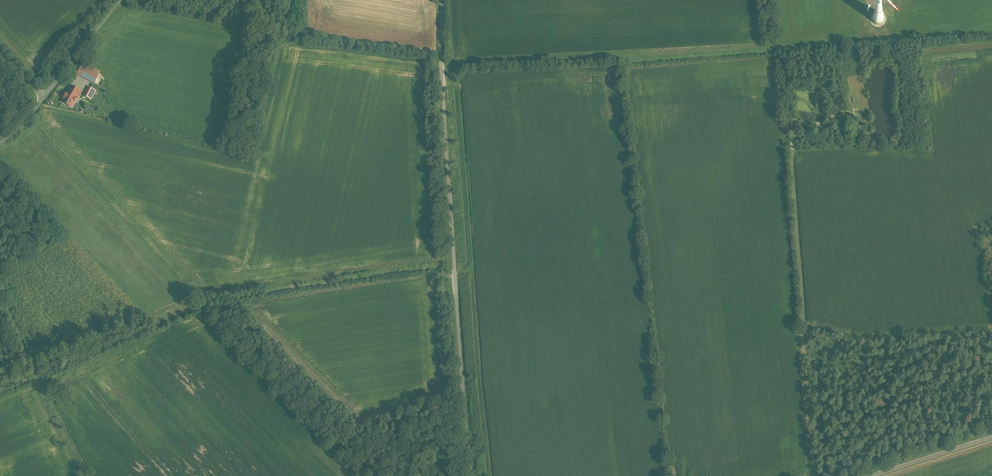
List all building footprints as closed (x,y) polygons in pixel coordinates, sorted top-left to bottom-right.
[(99,72),(82,64),(76,76),(93,84),(99,72)] [(67,93),(76,98),(77,98),(81,91),(71,86),(67,93)] [(93,95),(86,91),(80,102),(87,105),(93,95)] [(76,98),(67,93),(62,102),(71,107),(76,98)]
